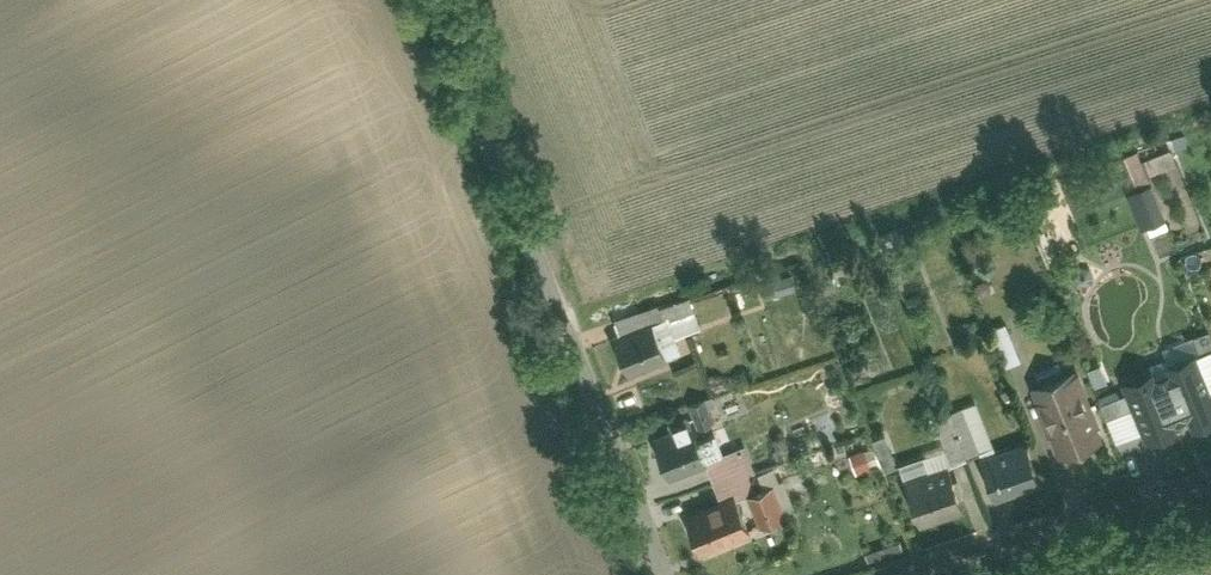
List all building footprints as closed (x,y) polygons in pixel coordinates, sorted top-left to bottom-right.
[(1149,169),(1178,167),(1177,145),(1147,147),(1149,169)] [(1139,181),(1152,176),(1141,149),(1128,154),(1139,181)] [(1151,236),(1176,225),(1156,181),(1132,192),(1151,236)] [(654,322),(614,338),(627,373),(668,357),(654,322)] [(1194,351),(1170,361),(1174,370),(1130,390),(1150,437),(1175,426),(1170,415),(1191,406),(1194,415),(1207,410),(1210,417),(1210,391),(1194,351)] [(1075,367),(1032,384),(1060,453),(1103,436),(1075,367)] [(693,418),(652,434),(667,470),(701,457),(722,449),(702,397),(687,403),(693,418)] [(1040,483),(1024,439),(980,455),(996,499),(1040,483)] [(716,497),(684,509),(699,550),(750,531),(737,495),(749,491),(760,522),(779,515),(768,484),(760,486),(744,441),(722,449),(701,457),(716,497)] [(860,467),(884,462),(880,445),(856,451),(860,467)] [(962,507),(947,466),(904,481),(919,523),(962,507)]
